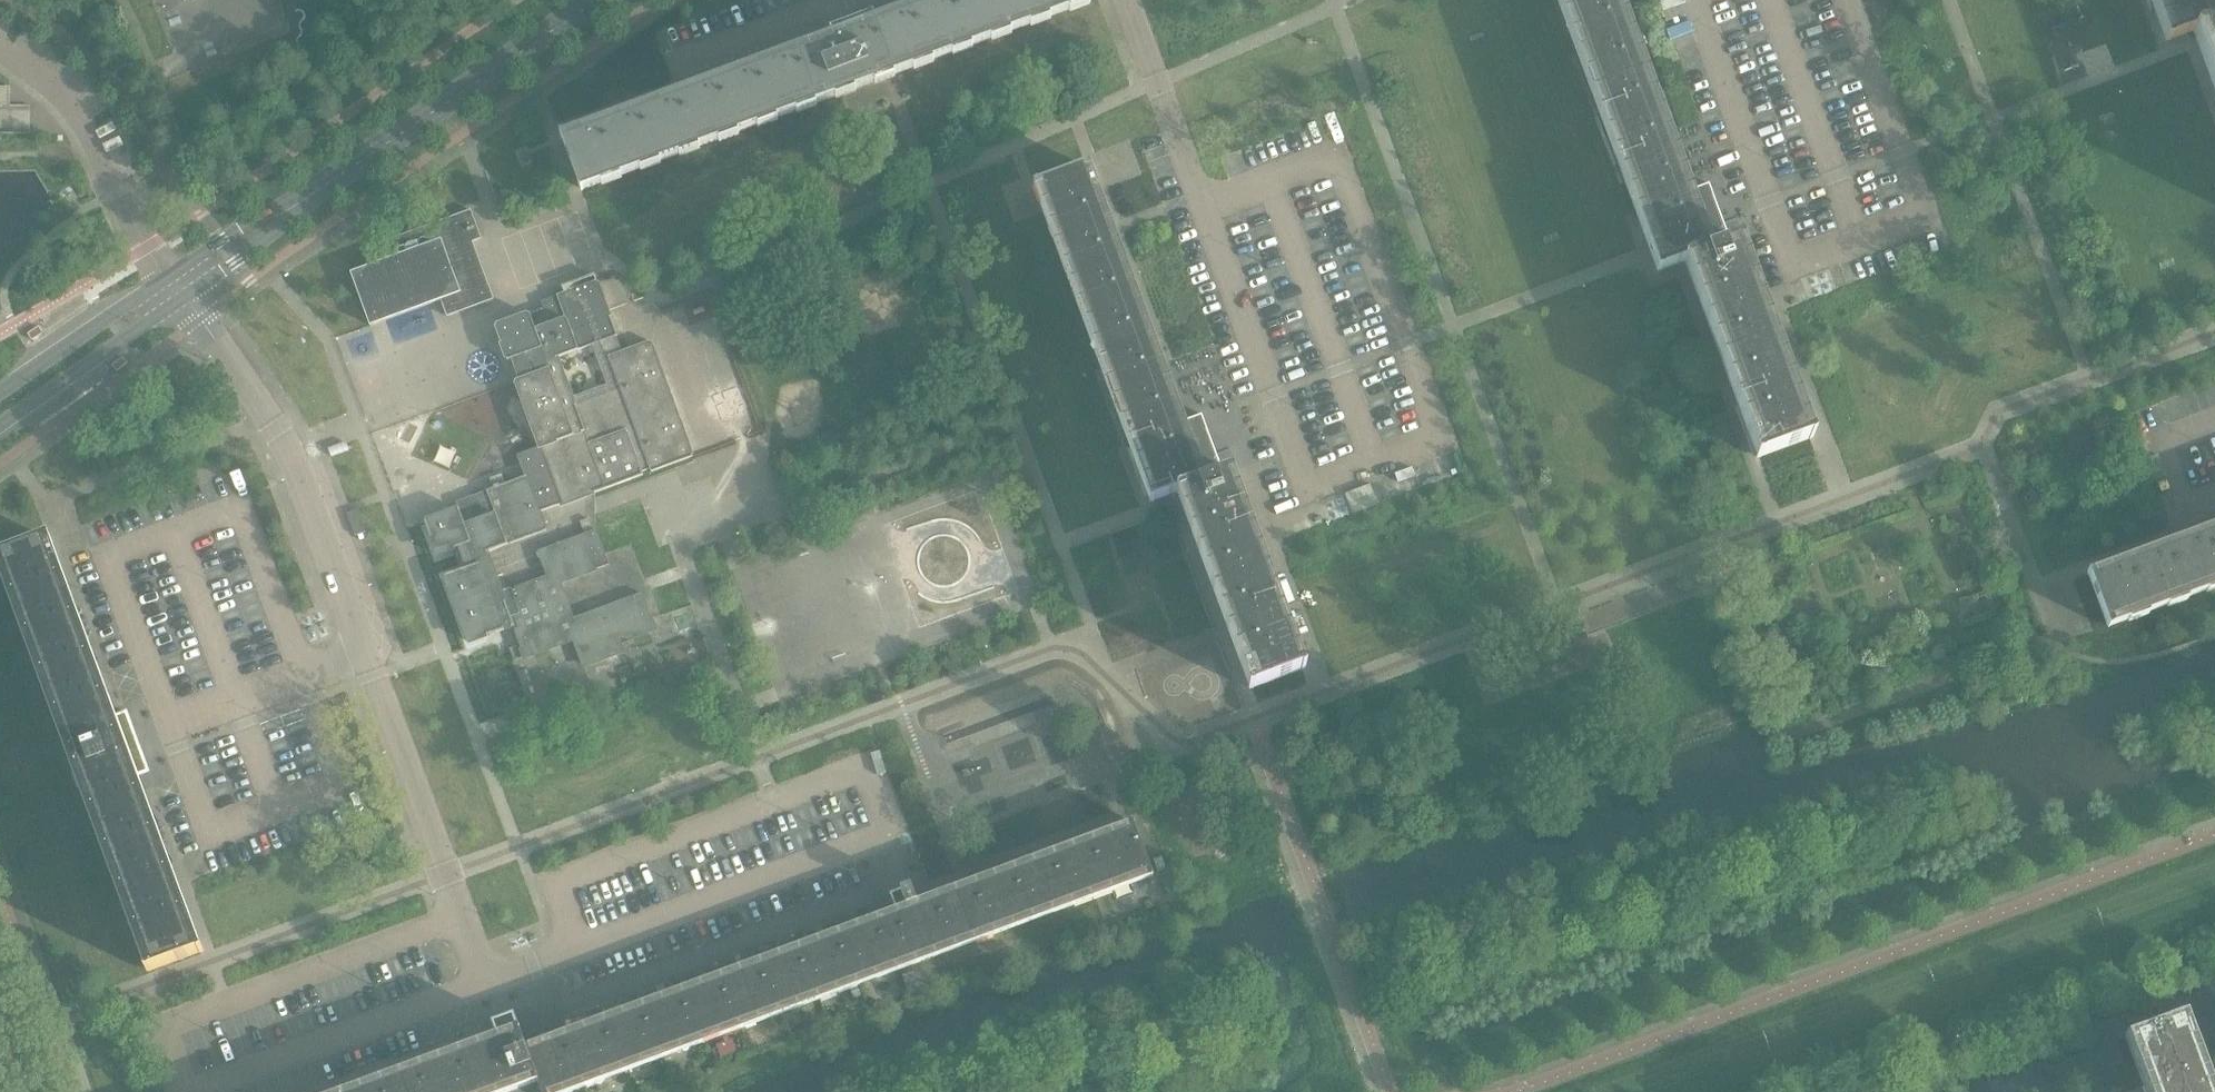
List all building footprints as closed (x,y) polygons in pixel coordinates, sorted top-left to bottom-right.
[(1089,0),(937,0),(856,30),(851,16),(830,24),(835,37),(813,46),(610,120),(574,134),(564,138),(583,190),(767,120),(1089,2),(1089,0)] [(1639,213),(1660,270),(1685,261),(1685,262),(1687,262),(1760,457),(1811,438),(1738,242),(1740,241),(1740,239),(1725,245),(1704,188),(1710,186),(1710,184),(1689,192),(1618,0),(1560,0),(1639,213)] [(2168,41),(2192,32),(2193,34),(2196,33),(2214,85),(2214,0),(2153,0),(2168,41)] [(10,87),(0,87),(0,107),(10,107),(10,87)] [(1037,191),(1131,445),(1152,502),(1177,493),(1177,494),(1179,494),(1251,689),(1303,670),(1230,474),(1230,473),(1232,472),(1232,470),(1217,476),(1196,419),(1203,417),(1202,415),(1180,423),(1176,412),(1102,212),(1088,172),(1087,170),(1036,189),(1037,191)] [(372,327),(381,324),(443,301),(449,317),(495,300),(474,243),(482,240),(471,211),(387,242),(393,258),(352,274),(372,327)] [(693,458),(650,342),(623,352),(597,283),(595,275),(562,287),(564,294),(557,297),(542,303),(545,310),(495,328),(508,362),(512,361),(519,381),(516,382),(540,449),(541,449),(561,502),(562,506),(644,476),(642,473),(650,470),(651,473),(693,458)] [(540,510),(561,502),(541,449),(540,449),(520,456),(528,477),(540,510)] [(460,511),(426,523),(438,557),(460,549),(467,569),(446,577),(471,643),(514,627),(525,658),(575,639),(585,666),(623,652),(620,642),(656,629),(643,593),(575,618),(562,582),(609,565),(597,531),(538,552),(547,576),(502,593),(487,552),(547,531),(540,510),(528,477),(472,498),(478,512),(463,517),(460,511)] [(2089,574),(2108,626),(2214,586),(2214,527),(2089,574)] [(137,777),(149,773),(127,714),(115,718),(51,544),(50,541),(0,560),(0,565),(74,766),(147,963),(149,968),(150,971),(202,952),(201,949),(137,777)] [(513,1012),(493,1020),(499,1036),(488,1041),(348,1091),(508,1091),(538,1081),(542,1091),(554,1091),(896,966),(897,970),(1152,875),(1133,824),(924,901),(917,904),(911,886),(891,893),(898,911),(877,919),(879,923),(529,1053),(527,1046),(525,1046),(519,1029),(513,1012)] [(2183,1013),(2125,1035),(2146,1091),(2212,1091),(2183,1013)]
